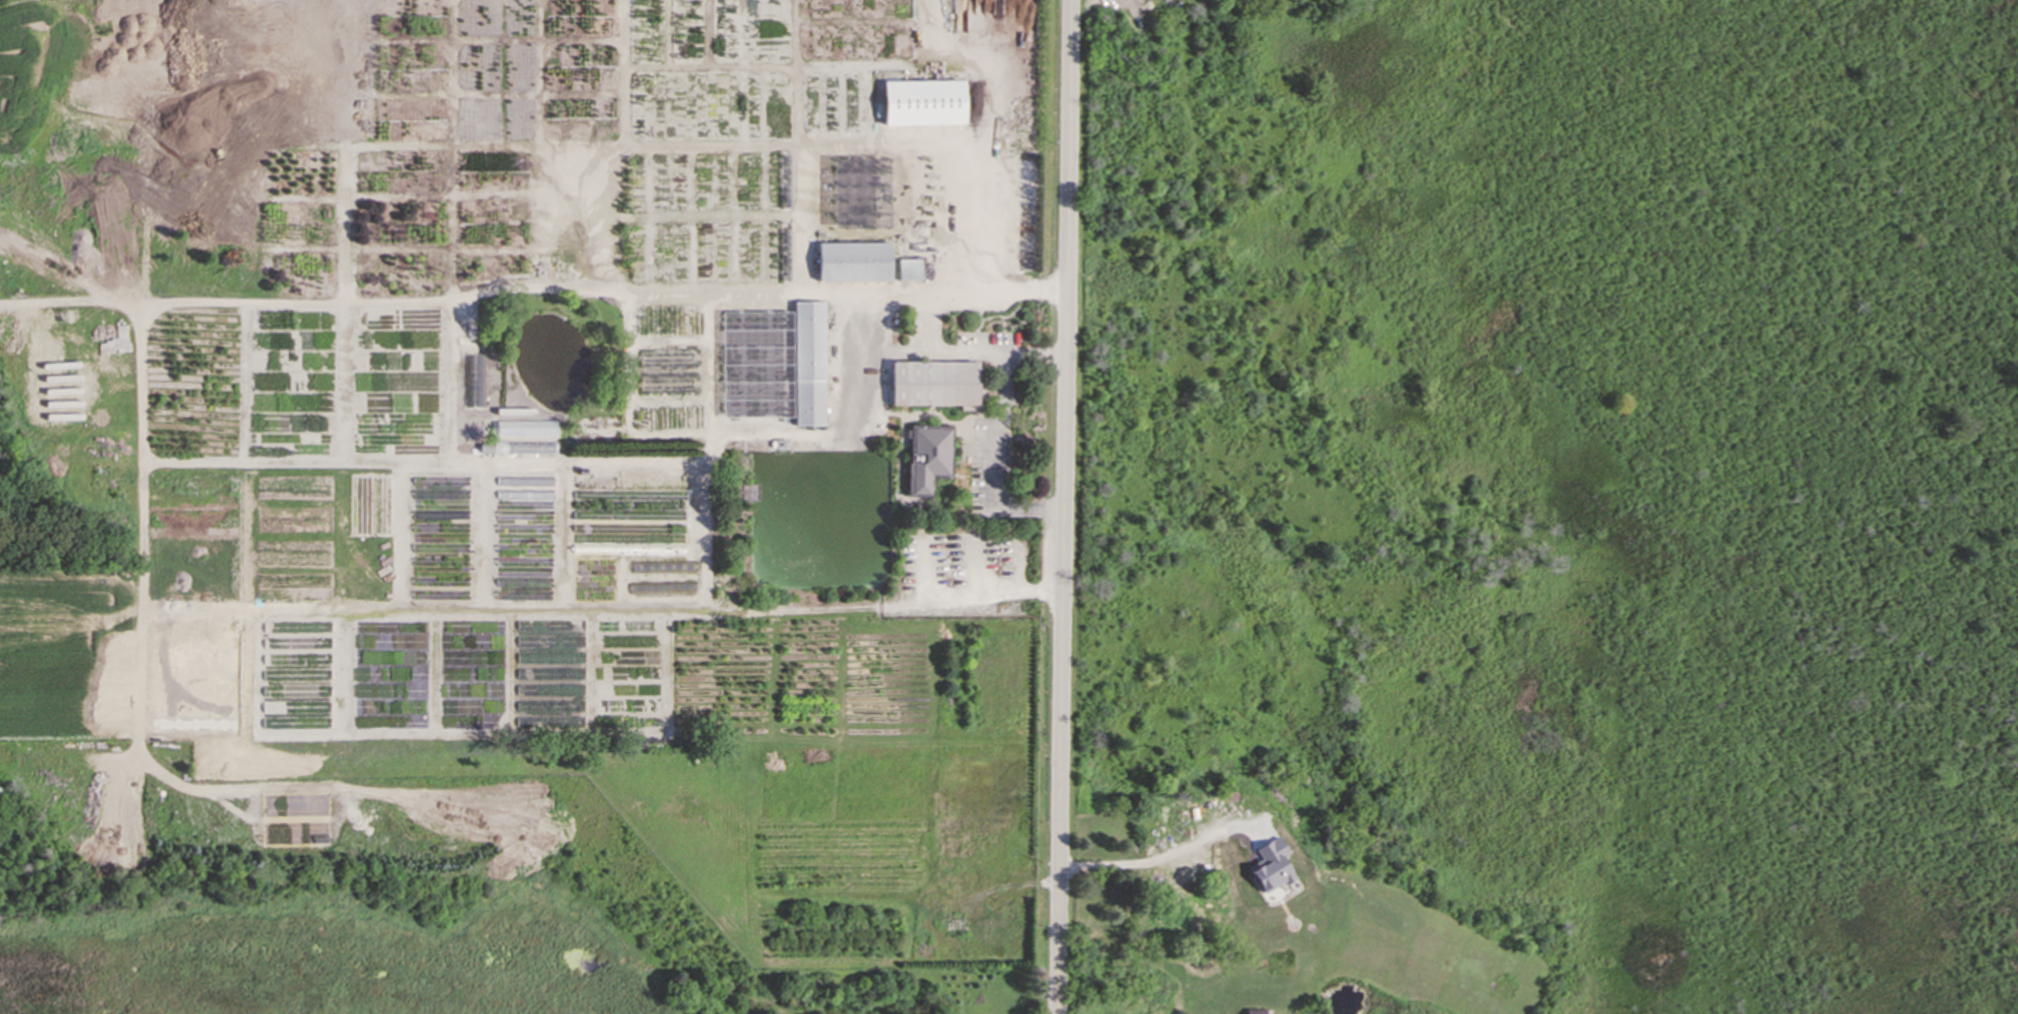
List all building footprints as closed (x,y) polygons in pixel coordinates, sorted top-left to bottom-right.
[(964,124),(963,80),(882,81),(883,126),(964,124)] [(889,242),(817,242),(817,281),(889,280),(889,242)] [(897,258),(897,280),(920,280),(919,258),(897,258)] [(794,425),(824,425),(823,301),(793,301),(794,425)] [(890,404),(965,405),(965,407),(977,407),(977,361),(891,360),(890,404)] [(555,435),(554,419),(495,421),(495,437),(555,435)] [(907,494),(929,495),(930,474),(949,475),(951,425),(909,424),(907,494)] [(479,454),(536,451),(536,441),(479,443),(479,454)] [(1261,893),(1281,881),(1283,884),(1293,878),(1280,856),(1286,852),(1276,835),(1253,849),(1260,861),(1247,868),(1261,893)]
